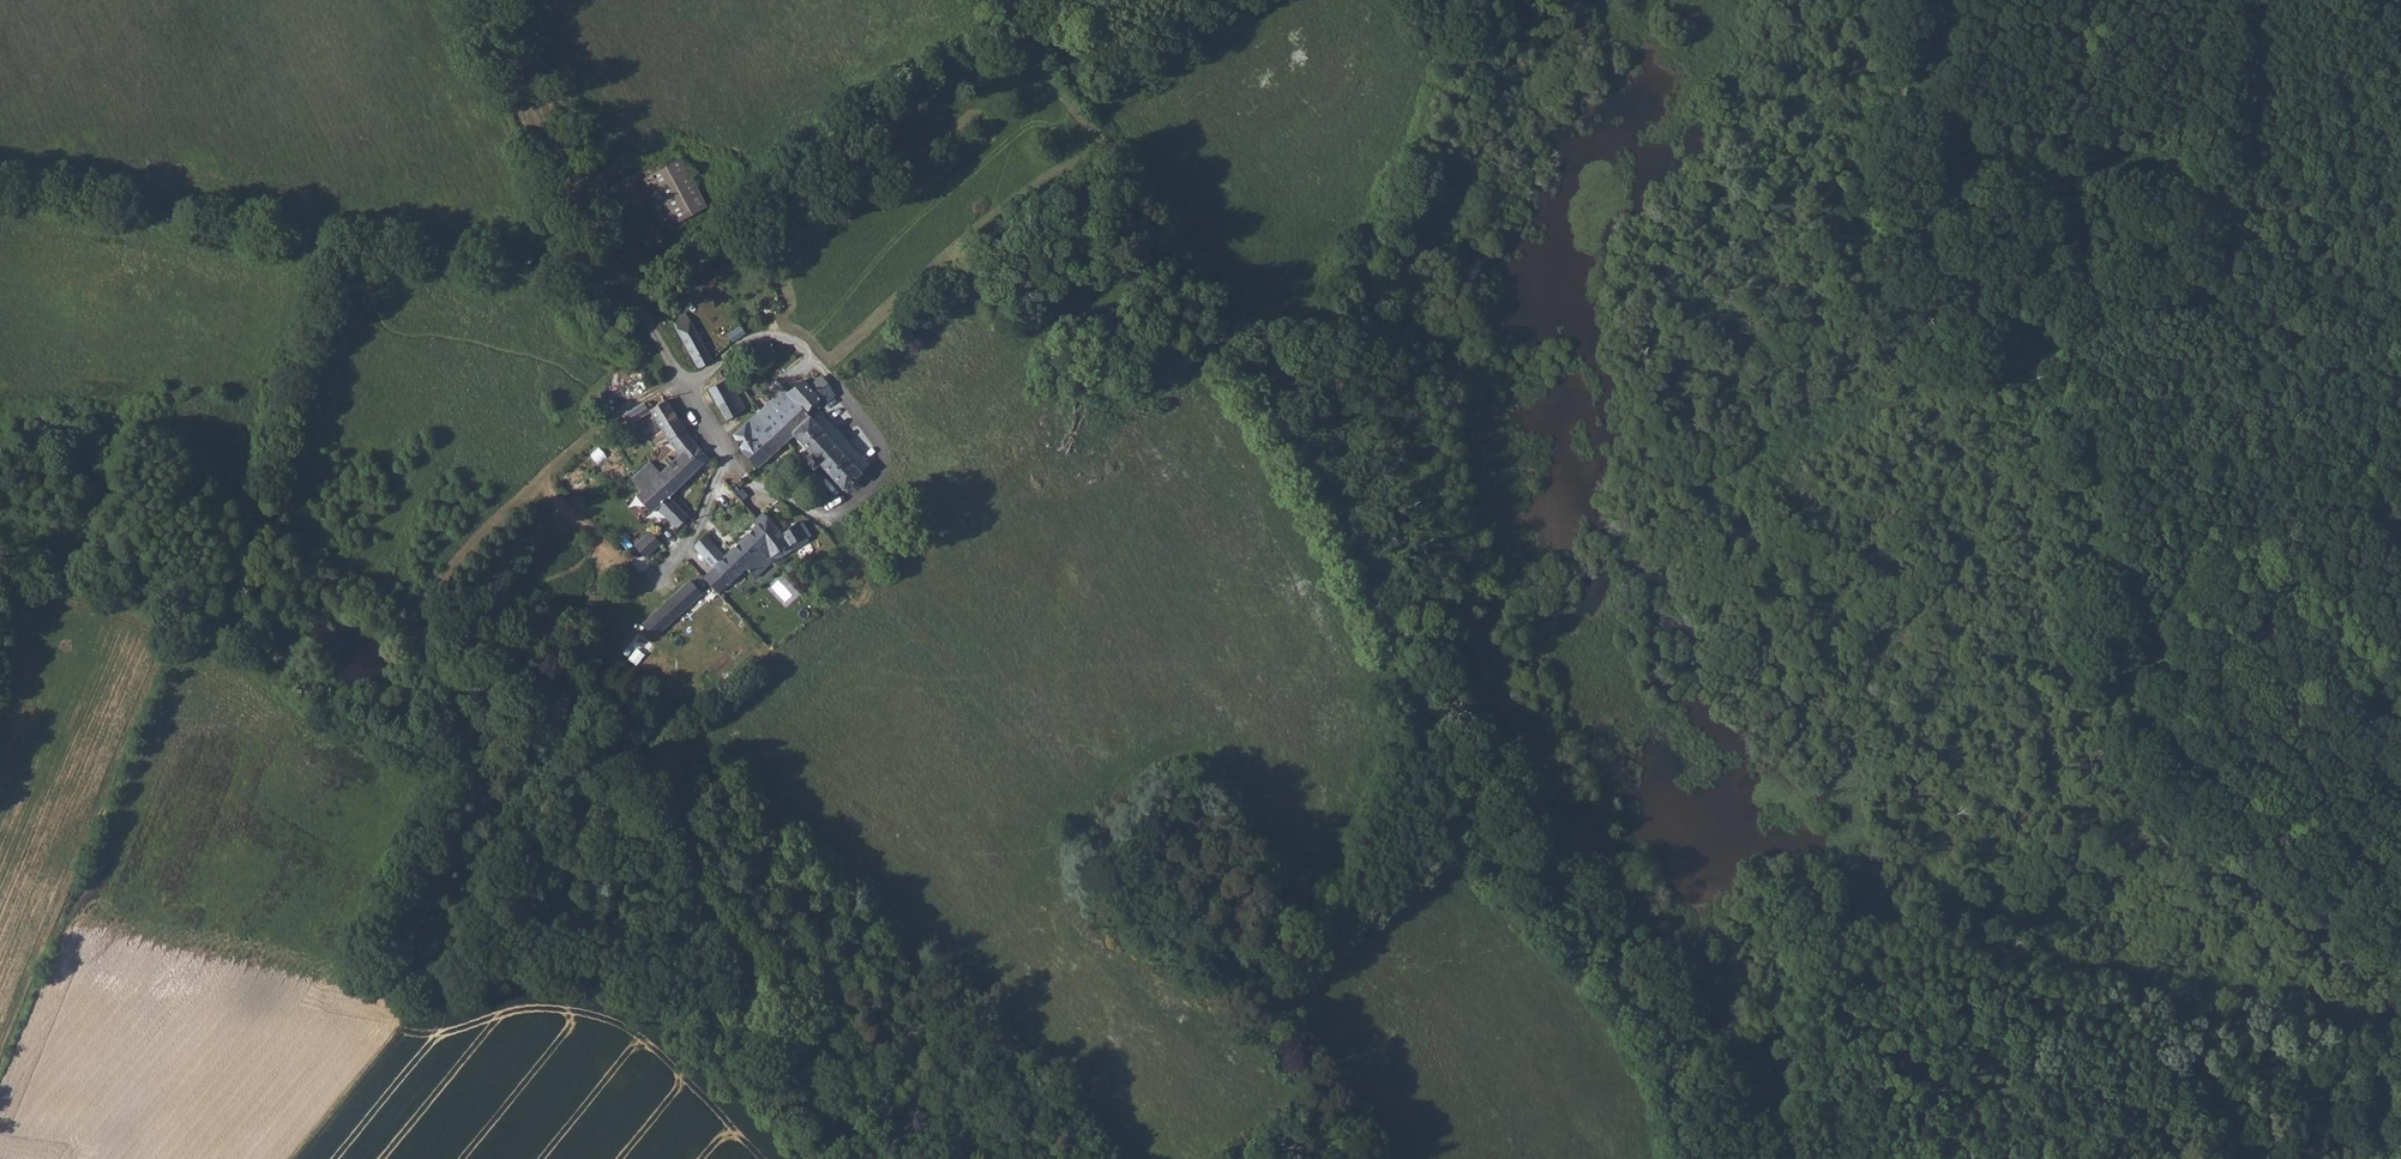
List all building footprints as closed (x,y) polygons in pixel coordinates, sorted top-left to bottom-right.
[(1011,39),(1011,51),(1027,50),(1027,38),(1011,39)] [(664,233),(708,210),(683,162),(639,184),(664,233)] [(1103,191),(1108,192),(1111,190),(1110,185),(1108,184),(1103,183),(1102,186),(1102,190),(1103,191)] [(978,295),(984,291),(974,275),(960,286),(962,289),(965,292),(969,294),(978,295)] [(1170,311),(1183,314),(1185,304),(1172,301),(1170,311)] [(682,311),(668,320),(693,366),(707,358),(694,333),(682,311)] [(719,379),(704,387),(721,418),(734,410),(731,404),(737,401),(722,377),(719,379)] [(797,378),(782,391),(799,409),(805,404),(813,397),(804,387),(797,378)] [(778,387),(754,409),(763,420),(745,437),(761,456),(787,433),(786,431),(794,423),(803,415),(799,409),(782,391),(778,387)] [(659,398),(647,407),(650,413),(654,419),(659,427),(660,429),(665,435),(667,439),(678,451),(690,440),(679,428),(678,424),(674,417),(660,397),(659,398)] [(754,409),(729,431),(736,447),(738,449),(752,463),(761,456),(745,437),(763,420),(754,409)] [(654,419),(650,413),(642,418),(646,425),(650,423),(654,419)] [(794,423),(786,431),(787,433),(804,452),(797,458),(806,469),(813,462),(836,487),(837,486),(841,490),(844,486),(847,489),(853,482),(852,480),(857,475),(854,469),(828,441),(803,415),(794,423)] [(646,459),(625,479),(640,495),(651,507),(653,507),(675,531),(681,525),(677,521),(683,516),(677,510),(676,508),(664,495),(669,490),(702,456),(690,440),(678,451),(658,471),(646,459)] [(753,516),(749,520),(751,523),(765,542),(757,548),(762,556),(766,554),(770,557),(774,555),(786,548),(769,525),(758,512),(753,516)] [(751,523),(727,548),(749,577),(761,565),(770,557),(766,554),(762,556),(757,548),(765,542),(751,523)] [(635,544),(647,556),(662,541),(651,529),(635,544)] [(687,547),(720,585),(738,568),(747,578),(749,577),(727,548),(719,557),(700,535),(687,547)] [(683,582),(639,626),(629,638),(646,653),(652,646),(648,641),(655,635),(682,609),(696,595),(683,582)] [(690,616),(699,607),(694,602),(685,610),(690,616)]
